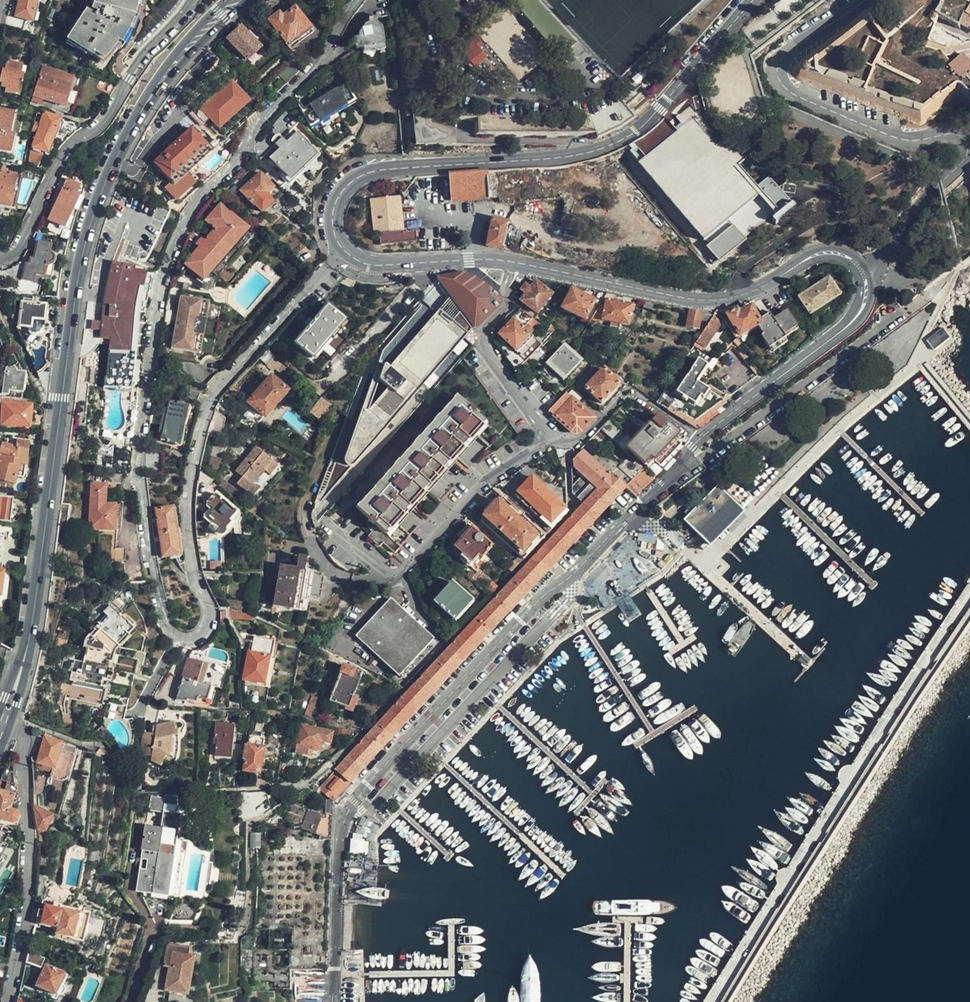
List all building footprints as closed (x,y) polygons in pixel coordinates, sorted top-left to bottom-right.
[(7,21),(24,26),(26,20),(32,21),(37,0),(18,0),(14,15),(8,14),(7,21)] [(89,14),(85,13),(67,40),(91,57),(93,55),(103,61),(116,43),(119,44),(127,30),(132,17),(128,15),(133,0),(93,0),(89,14)] [(958,25),(952,22),(960,3),(954,0),(941,0),(934,14),(934,15),(938,17),(957,28),(958,25)] [(958,25),(969,32),(969,2),(958,25)] [(281,19),(291,11),(288,7),(278,14),(281,19)] [(929,22),(917,7),(895,25),(906,40),(929,22)] [(295,38),(308,29),(295,9),(291,11),(281,19),(278,14),(268,21),(284,43),(294,37),(295,38)] [(362,53),(384,49),(378,16),(368,18),(368,22),(365,23),(357,34),(358,37),(353,38),(355,49),(362,48),(362,53)] [(959,28),(957,28),(938,17),(936,21),(934,27),(954,36),(959,28)] [(455,42),(465,34),(456,24),(447,32),(455,42)] [(227,39),(230,43),(245,60),(259,48),(240,27),(227,39)] [(312,33),(308,29),(295,38),(294,37),(284,43),(288,49),(312,33)] [(481,75),(484,75),(494,67),(485,58),(486,57),(480,49),(484,45),(470,29),(465,34),(455,42),(472,62),(469,65),(471,67),(477,72),(481,75)] [(218,60),(209,50),(200,61),(208,70),(218,60)] [(935,89),(950,77),(931,52),(924,63),(935,89)] [(959,52),(943,65),(953,78),(956,76),(958,79),(969,70),(969,66),(959,52)] [(23,74),(20,74),(22,66),(7,62),(4,71),(2,70),(0,77),(0,81),(1,82),(0,86),(4,87),(3,91),(17,95),(23,74)] [(283,67),(292,77),(298,71),(289,62),(283,67)] [(806,70),(807,68),(807,67),(807,65),(805,63),(803,62),(801,62),(799,62),(797,64),(796,66),(795,68),(796,70),(797,72),(799,73),(801,73),(803,73),(805,72),(806,70)] [(74,77),(43,66),(32,100),(40,103),(42,98),(71,109),(78,90),(71,88),(74,77)] [(276,73),(286,83),(290,79),(292,77),(283,67),(276,73)] [(923,103),(869,90),(873,72),(871,69),(868,82),(811,68),(810,70),(820,88),(898,107),(897,108),(910,111),(916,121),(961,95),(964,101),(969,102),(969,101),(969,95),(962,81),(923,103)] [(647,85),(655,79),(651,75),(644,82),(647,85)] [(112,92),(118,84),(103,79),(100,89),(112,92)] [(193,113),(195,116),(232,86),(229,83),(193,113)] [(344,83),(301,110),(311,126),(354,99),(344,83)] [(215,139),(251,110),(232,86),(195,116),(200,122),(215,139)] [(10,153),(14,134),(10,133),(15,113),(0,109),(0,151),(10,153)] [(215,139),(219,142),(253,113),(251,110),(215,139)] [(425,112),(412,114),(416,144),(456,144),(456,128),(425,112)] [(37,125),(35,134),(30,148),(42,152),(48,137),(53,139),(60,119),(41,113),(37,125)] [(689,118),(645,156),(638,162),(637,163),(703,242),(705,241),(720,259),(788,202),(777,189),(788,180),(788,177),(783,176),(756,198),(733,170),(713,147),(689,118)] [(65,130),(75,133),(79,123),(69,119),(65,130)] [(324,146),(319,141),(301,121),(294,127),(298,132),(286,143),(279,136),(273,142),(280,149),(267,161),(263,156),(257,162),(280,188),(324,146)] [(37,125),(32,124),(30,129),(29,132),(35,134),(37,125)] [(198,124),(191,130),(199,139),(205,133),(198,124)] [(198,140),(199,139),(191,130),(187,133),(183,128),(173,137),(177,142),(153,163),(169,180),(163,186),(176,200),(182,194),(179,191),(186,184),(189,187),(195,182),(189,174),(183,167),(205,147),(198,140)] [(205,133),(199,139),(198,140),(205,147),(211,153),(212,152),(218,147),(205,133)] [(48,137),(42,152),(48,154),(53,139),(48,137)] [(724,137),(713,147),(733,170),(745,159),(724,137)] [(645,156),(634,143),(626,147),(638,162),(645,156)] [(189,174),(211,153),(205,147),(183,167),(189,174)] [(38,165),(41,155),(29,151),(29,162),(38,165)] [(37,193),(45,175),(30,171),(28,180),(24,179),(19,203),(27,205),(33,191),(37,193)] [(487,171),(449,174),(452,202),(489,199),(487,171)] [(16,177),(0,174),(0,175),(0,205),(11,207),(14,196),(12,195),(16,177)] [(265,195),(273,189),(260,174),(250,183),(246,186),(241,191),(253,205),(254,204),(265,195)] [(77,195),(80,187),(66,180),(48,221),(65,227),(79,196),(77,195)] [(265,195),(254,204),(261,212),(271,203),(265,195)] [(405,233),(401,195),(372,198),(375,234),(382,233),(383,237),(381,237),(381,245),(416,241),(416,232),(405,233)] [(204,241),(199,246),(184,264),(202,279),(248,230),(220,205),(204,221),(214,230),(204,241)] [(486,246),(502,250),(509,222),(493,218),(486,246)] [(195,244),(199,246),(204,241),(200,238),(195,244)] [(51,246),(30,241),(26,249),(35,251),(33,261),(30,260),(28,266),(26,265),(22,279),(32,282),(35,274),(43,277),(46,264),(50,263),(52,261),(52,259),(52,257),(50,255),(48,255),(51,246)] [(20,264),(16,263),(14,266),(9,269),(5,270),(4,277),(21,281),(22,279),(26,265),(20,264)] [(89,305),(83,352),(88,352),(92,350),(96,345),(99,339),(110,340),(106,374),(104,376),(103,388),(130,391),(137,317),(144,318),(152,273),(145,273),(111,266),(105,307),(89,305)] [(459,310),(472,328),(474,326),(497,307),(499,302),(498,297),(494,294),(472,278),(460,274),(435,279),(440,285),(445,291),(459,310)] [(803,295),(806,299),(803,302),(810,314),(818,308),(818,305),(837,293),(829,278),(803,295)] [(790,281),(781,286),(784,291),(792,285),(792,284),(790,281)] [(536,282),(531,289),(526,285),(521,291),(526,295),(521,301),(538,314),(552,295),(536,282)] [(584,322),(595,303),(572,291),(562,309),(584,322)] [(172,346),(192,349),(199,302),(180,299),(172,346)] [(469,330),(447,300),(435,314),(378,378),(386,388),(366,413),(383,427),(421,384),(462,338),(469,330)] [(606,300),(602,321),(611,322),(621,324),(629,325),(633,304),(606,300)] [(653,303),(644,301),(642,311),(647,312),(651,313),(653,303)] [(199,302),(192,349),(200,350),(207,303),(199,302)] [(42,331),(45,306),(21,303),(18,325),(29,327),(29,331),(32,334),(34,335),(38,335),(42,331)] [(352,464),(383,427),(366,413),(386,388),(378,378),(435,314),(424,304),(380,354),(344,460),(344,465),(352,464)] [(312,359),(345,320),(328,306),(295,344),(312,359)] [(599,306),(590,321),(595,324),(599,318),(598,318),(603,309),(599,306)] [(757,319),(750,307),(739,313),(737,310),(727,315),(739,336),(757,326),(760,325),(757,319)] [(515,352),(507,360),(516,373),(552,334),(547,330),(520,310),(511,319),(514,322),(500,336),(515,352)] [(716,311),(712,316),(695,343),(706,349),(724,318),(719,310),(716,311)] [(701,313),(690,311),(686,327),(697,330),(701,313)] [(768,312),(757,319),(760,325),(757,326),(762,334),(760,336),(769,349),(772,348),(784,339),(785,338),(783,335),(796,326),(786,311),(772,320),(768,312)] [(550,324),(547,330),(552,334),(557,329),(550,324)] [(942,328),(926,340),(931,348),(947,337),(942,328)] [(784,339),(772,348),(774,352),(787,343),(784,339)] [(738,349),(743,344),(740,341),(736,340),(733,344),(738,349)] [(694,344),(676,371),(684,377),(706,352),(694,344)] [(566,377),(580,362),(564,347),(562,350),(560,348),(555,353),(557,355),(550,363),(566,377)] [(46,363),(41,350),(31,353),(37,367),(46,363)] [(716,359),(706,352),(684,377),(688,379),(689,380),(695,384),(716,359)] [(566,377),(550,363),(546,367),(562,382),(566,377)] [(591,365),(572,385),(578,390),(597,371),(591,365)] [(2,397),(12,399),(13,396),(14,391),(22,392),(23,392),(25,373),(15,371),(15,369),(14,368),(12,367),(8,366),(6,368),(2,397)] [(602,403),(621,384),(604,370),(586,389),(602,403)] [(676,371),(656,402),(657,402),(669,409),(688,379),(684,377),(676,371)] [(272,375),(270,377),(264,372),(242,396),(269,419),(291,393),(272,375)] [(688,379),(669,409),(690,423),(694,425),(725,403),(695,384),(689,380),(688,379)] [(202,402),(206,394),(186,387),(183,394),(202,402)] [(566,392),(548,411),(571,432),(582,432),(595,418),(566,392)] [(322,396),(310,411),(321,420),(333,405),(322,396)] [(123,434),(133,435),(133,427),(137,399),(128,398),(123,434)] [(468,409),(456,398),(355,509),(369,521),(367,523),(371,527),(368,529),(371,532),(368,537),(379,547),(381,544),(393,555),(409,536),(397,526),(394,524),(474,436),(476,438),(489,448),(499,436),(477,416),(480,412),(476,409),(474,411),(470,407),(468,409)] [(30,427),(32,413),(32,405),(4,401),(1,424),(30,427)] [(160,440),(175,446),(185,406),(169,404),(160,440)] [(680,434),(656,416),(648,426),(639,418),(635,423),(643,432),(628,449),(638,458),(649,468),(656,461),(663,467),(672,456),(670,455),(665,450),(675,440),(680,434)] [(608,420),(600,429),(622,449),(631,440),(608,420)] [(476,438),(474,436),(394,524),(397,526),(476,438)] [(0,452),(0,453),(0,479),(14,483),(16,476),(23,477),(28,442),(17,440),(15,447),(0,443),(0,452)] [(680,444),(675,440),(665,450),(670,455),(680,444)] [(265,471),(273,461),(257,447),(236,471),(242,476),(236,483),(251,496),(258,488),(253,484),(265,471)] [(434,665),(336,770),(350,783),(358,774),(521,599),(626,487),(634,478),(644,488),(654,478),(636,462),(627,472),(603,449),(592,460),(582,452),(572,461),(573,468),(580,476),(571,485),(572,494),(583,506),(434,665)] [(208,453),(204,466),(215,468),(217,455),(208,453)] [(278,465),(273,461),(265,471),(270,475),(278,465)] [(96,463),(95,473),(108,474),(110,475),(110,469),(103,468),(104,463),(96,463)] [(718,485),(685,519),(709,543),(743,509),(742,509),(754,497),(742,485),(748,479),(742,473),(724,491),(718,485)] [(110,475),(108,474),(107,483),(118,484),(118,476),(110,475)] [(214,479),(230,495),(236,490),(219,474),(214,479)] [(626,487),(636,495),(644,488),(634,478),(626,487)] [(548,535),(568,513),(532,479),(515,496),(547,526),(543,530),(548,535)] [(89,509),(92,483),(87,483),(82,528),(87,529),(89,517),(89,509)] [(107,485),(92,483),(89,509),(89,517),(96,517),(96,529),(96,530),(108,530),(109,530),(109,518),(114,518),(115,506),(105,505),(107,485)] [(120,486),(107,485),(105,505),(115,506),(114,518),(109,518),(109,530),(108,530),(107,533),(115,534),(116,534),(117,513),(120,486)] [(214,507),(209,513),(214,518),(209,523),(215,529),(225,518),(226,520),(229,522),(232,522),(234,521),(237,518),(237,515),(235,511),(217,494),(209,501),(214,507)] [(11,515),(12,506),(13,497),(0,496),(0,521),(10,523),(11,515)] [(480,521),(524,561),(545,538),(502,497),(480,521)] [(247,512),(249,513),(253,507),(247,501),(243,508),(247,512)] [(179,540),(174,506),(157,509),(164,557),(175,555),(173,541),(179,540)] [(214,518),(209,513),(204,518),(209,523),(214,518)] [(96,517),(89,517),(87,529),(96,529),(96,517)] [(207,523),(199,522),(198,536),(206,536),(207,523)] [(455,553),(456,553),(475,571),(482,563),(479,560),(491,547),(468,525),(461,533),(466,537),(461,541),(455,548),(455,553)] [(23,543),(26,530),(19,529),(17,542),(23,543)] [(114,548),(115,534),(107,533),(104,560),(113,562),(114,548)] [(457,537),(461,541),(466,537),(461,533),(457,537)] [(114,548),(113,562),(124,563),(125,549),(114,548)] [(324,573),(315,572),(303,571),(305,558),(298,557),(296,569),(279,566),(273,606),(300,610),(302,594),(321,596),(324,573)] [(470,570),(467,574),(471,578),(475,574),(470,570)] [(454,621),(474,601),(453,582),(434,602),(454,621)] [(484,590),(491,596),(496,591),(490,585),(484,590)] [(400,675),(434,637),(390,598),(357,637),(400,675)] [(84,714),(123,723),(136,663),(132,662),(134,653),(115,650),(113,647),(123,637),(125,639),(132,631),(118,618),(121,614),(108,601),(91,620),(100,629),(90,639),(86,636),(83,640),(81,647),(77,647),(65,703),(75,705),(76,700),(86,703),(84,714)] [(252,615),(230,612),(230,614),(231,619),(252,621),(252,620),(252,615)] [(274,640),(254,636),(251,652),(266,655),(269,656),(272,656),(274,640)] [(243,680),(265,683),(269,656),(266,655),(251,652),(247,652),(243,680)] [(182,679),(209,687),(213,677),(211,672),(208,671),(210,665),(202,662),(201,663),(189,659),(182,679)] [(359,666),(346,659),(330,701),(349,709),(362,673),(357,671),(359,666)] [(209,687),(182,679),(175,698),(185,701),(186,696),(195,699),(196,696),(205,698),(209,687)] [(304,716),(310,717),(317,698),(312,696),(304,716)] [(148,710),(145,720),(154,721),(156,707),(150,707),(148,710)] [(316,725),(304,722),(296,753),(311,757),(313,749),(319,750),(321,741),(330,744),(332,734),(315,730),(316,725)] [(167,724),(153,727),(152,728),(162,729),(158,758),(149,756),(148,761),(157,767),(162,756),(165,757),(168,738),(169,737),(167,724)] [(231,756),(233,725),(214,724),(213,739),(216,739),(214,755),(231,756)] [(143,736),(140,755),(149,756),(158,758),(162,729),(152,728),(151,727),(150,737),(143,736)] [(346,739),(348,731),(339,729),(337,737),(346,739)] [(31,761),(37,763),(43,738),(37,736),(31,761)] [(244,745),(242,758),(244,758),(243,770),(258,772),(260,753),(262,738),(248,736),(246,745),(244,745)] [(75,746),(43,738),(37,763),(53,767),(52,772),(51,776),(62,779),(67,776),(75,746)] [(258,772),(257,779),(263,779),(266,754),(260,753),(258,772)] [(162,756),(157,767),(162,770),(168,759),(165,757),(162,756)] [(106,764),(105,761),(93,759),(93,772),(100,774),(100,768),(106,764)] [(53,767),(37,763),(38,768),(52,772),(53,767)] [(333,801),(336,797),(344,789),(347,786),(350,783),(336,770),(319,788),(328,796),(333,801)] [(3,773),(0,779),(0,806),(11,808),(16,795),(14,776),(3,773)] [(256,787),(268,786),(268,780),(263,779),(257,779),(256,787)] [(344,789),(336,797),(341,801),(348,793),(344,789)] [(176,807),(178,797),(168,796),(167,799),(151,796),(148,810),(163,813),(165,805),(176,807)] [(254,989),(292,990),(292,971),(292,953),(328,953),(331,883),(333,801),(328,796),(325,812),(309,811),(300,827),(314,828),(314,833),(259,832),(259,848),(257,848),(255,935),(254,946),(252,946),(251,974),(254,974),(254,989)] [(34,803),(37,828),(44,831),(51,817),(54,818),(55,815),(45,810),(46,808),(42,806),(41,808),(39,807),(40,805),(34,803)] [(0,806),(0,820),(12,824),(18,821),(17,810),(11,808),(0,806)] [(264,823),(276,824),(278,822),(281,822),(282,813),(279,812),(274,817),(264,823)] [(146,826),(143,850),(151,851),(150,860),(148,870),(141,869),(138,888),(147,889),(153,890),(153,892),(165,893),(169,903),(180,904),(181,899),(205,902),(212,846),(189,844),(189,838),(175,836),(177,817),(163,815),(162,828),(146,826)] [(251,831),(251,848),(257,848),(259,848),(259,832),(251,831)] [(351,850),(362,851),(362,841),(352,839),(351,850)] [(10,853),(6,850),(8,846),(0,841),(0,870),(10,853)] [(151,851),(143,850),(142,859),(150,860),(151,851)] [(145,900),(169,903),(165,893),(153,892),(153,890),(147,889),(145,900)] [(55,936),(72,939),(78,914),(46,906),(44,913),(40,911),(38,918),(42,919),(41,925),(56,930),(55,936)] [(14,936),(15,926),(1,924),(0,930),(0,934),(14,936)] [(170,945),(169,945),(165,966),(170,966),(166,990),(188,994),(195,956),(189,955),(190,948),(170,945)] [(44,960),(28,954),(26,964),(39,970),(44,960)] [(8,964),(0,961),(0,969),(7,971),(8,964)] [(82,974),(85,966),(76,962),(73,971),(82,974)] [(56,995),(65,975),(46,966),(36,986),(56,995)]
